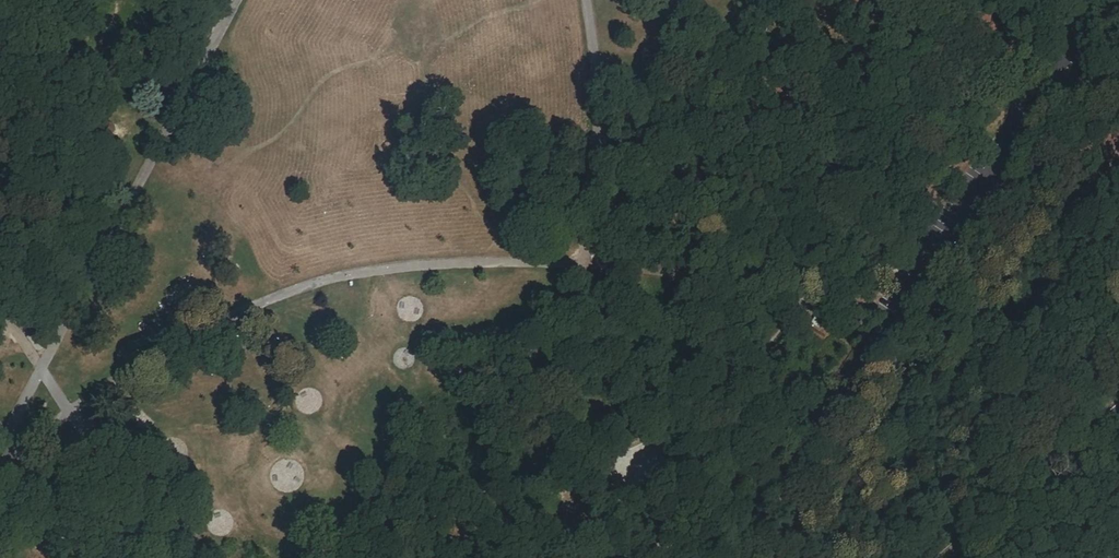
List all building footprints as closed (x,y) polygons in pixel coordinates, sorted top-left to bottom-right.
[(99,130),(102,137),(109,137),(113,133),(111,127),(105,125),(100,126),(99,130)]
